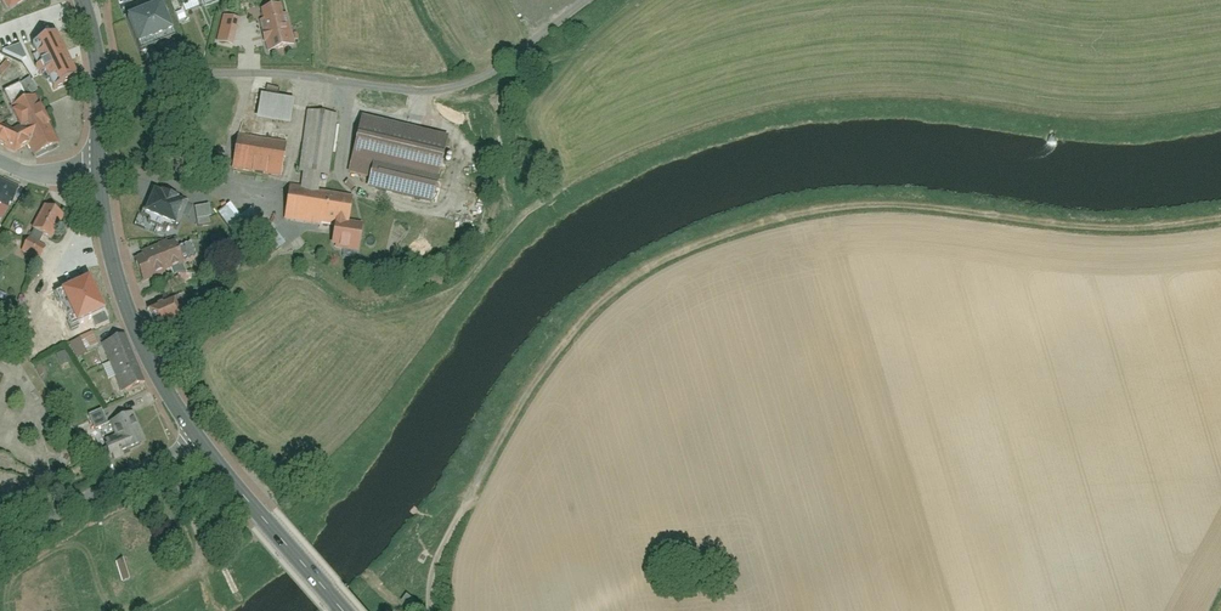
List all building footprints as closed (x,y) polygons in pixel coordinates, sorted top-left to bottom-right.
[(8,8),(23,0),(3,0),(8,8)] [(281,4),(262,9),(268,34),(263,35),(267,52),(295,46),(287,12),(283,13),(281,4)] [(166,5),(131,18),(143,51),(178,38),(166,5)] [(239,18),(224,15),(218,41),(233,45),(239,18)] [(57,31),(32,43),(54,90),(79,78),(57,31)] [(262,94),(258,119),(290,124),(294,99),(262,94)] [(13,106),(10,108),(18,124),(30,145),(36,156),(60,143),(34,95),(13,106)] [(363,224),(349,222),(353,194),(323,190),(325,177),(329,177),(338,116),(309,112),(300,172),(307,173),(305,186),(291,184),(286,220),(335,227),(332,248),(359,252),(363,224)] [(0,117),(0,146),(15,152),(30,145),(18,124),(0,117)] [(362,117),(350,171),(370,176),(367,188),(433,203),(449,136),(362,117)] [(238,138),(234,170),(281,177),(286,144),(238,138)] [(4,222),(21,188),(4,180),(0,188),(0,220),(4,222)] [(178,227),(188,203),(153,188),(143,212),(178,227)] [(231,203),(219,211),(251,261),(277,244),(253,208),(240,217),(231,203)] [(46,205),(33,228),(53,240),(66,217),(46,205)] [(28,238),(20,252),(39,263),(47,248),(28,238)] [(136,261),(144,280),(172,269),(175,277),(187,272),(184,263),(198,258),(192,242),(178,247),(176,242),(142,255),(143,258),(136,261)] [(73,328),(105,313),(89,280),(57,296),(73,328)] [(148,310),(156,331),(183,320),(176,299),(148,310)] [(93,331),(70,343),(77,357),(100,345),(93,331)] [(124,337),(102,346),(121,393),(143,384),(124,337)] [(102,410),(90,415),(96,429),(108,424),(102,410)] [(104,442),(112,461),(146,446),(132,412),(110,422),(116,437),(104,442)]
